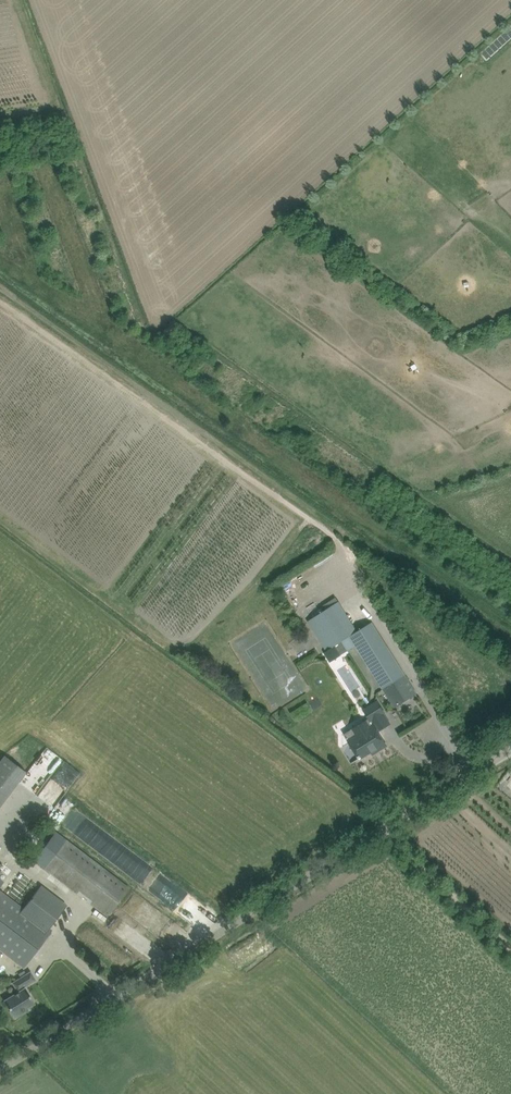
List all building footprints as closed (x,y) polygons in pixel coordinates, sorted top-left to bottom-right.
[(405,675),(372,622),(358,631),(338,600),(306,620),(326,651),(341,641),(347,651),(356,646),(383,689),(387,687),(398,705),(413,695),(402,678),(405,675)] [(385,713),(378,701),(364,709),(371,721),(385,713)] [(350,742),(354,749),(360,758),(377,748),(378,751),(387,745),(373,724),(366,728),(367,731),(350,742)] [(40,790),(63,759),(48,747),(24,778),(40,790)] [(3,749),(0,754),(0,807),(28,767),(3,749)] [(131,867),(136,860),(72,810),(62,823),(104,856),(107,853),(121,864),(124,861),(131,867)] [(34,861),(107,916),(129,887),(56,832),(34,861)] [(61,913),(61,912),(62,911),(63,910),(63,909),(63,907),(63,906),(62,905),(62,904),(62,903),(61,901),(60,900),(59,899),(42,886),(27,906),(0,886),(0,949),(24,967),(54,927),(52,925),(61,913)] [(196,923),(205,907),(187,896),(177,912),(196,923)] [(19,992),(5,1001),(15,1018),(26,1011),(25,1009),(35,1003),(24,986),(35,980),(30,972),(13,983),(19,992)]
